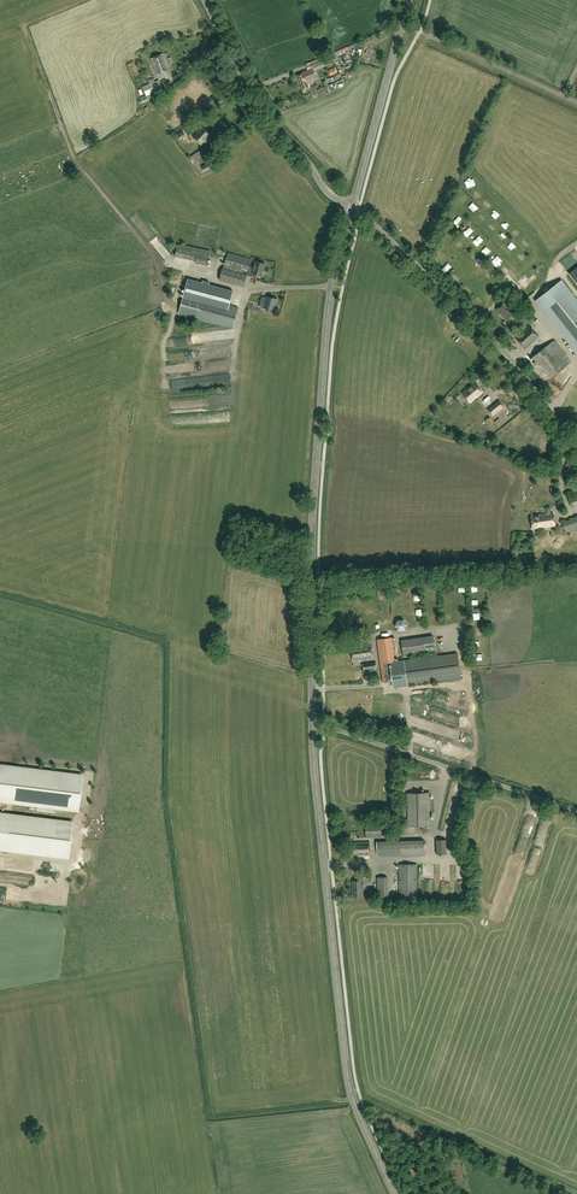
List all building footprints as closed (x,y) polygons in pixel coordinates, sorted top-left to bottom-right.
[(311,64),(313,69),(334,60),(332,55),(331,53),(310,62),(311,64)] [(157,75),(170,70),(163,54),(151,59),(157,75)] [(317,78),(313,69),(306,72),(305,71),(297,75),(303,90),(310,87),(308,81),(317,78)] [(149,84),(143,87),(146,96),(151,94),(163,89),(159,80),(155,82),(149,84)] [(202,145),(212,135),(203,126),(193,137),(202,145)] [(181,140),(186,136),(183,131),(178,135),(181,140)] [(201,150),(193,155),(195,158),(197,157),(198,158),(204,154),(201,150)] [(212,161),(201,166),(204,172),(204,173),(215,167),(212,161)] [(477,197),(481,193),(477,189),(473,193),(477,197)] [(466,199),(471,197),(468,190),(463,193),(466,199)] [(470,206),(474,210),(478,206),(474,201),(470,206)] [(491,213),(496,218),(503,212),(497,207),(491,213)] [(483,210),(479,214),(484,220),(489,216),(483,210)] [(462,230),(467,235),(472,230),(467,225),(462,230)] [(503,230),(497,234),(503,240),(508,236),(503,230)] [(521,244),(525,248),(529,243),(525,239),(521,244)] [(514,250),(518,245),(511,240),(507,245),(514,250)] [(178,244),(175,257),(196,261),(195,263),(208,266),(211,251),(178,244)] [(488,255),(491,250),(486,246),(482,251),(488,255)] [(475,260),(479,253),(475,251),(471,257),(475,260)] [(228,253),(225,266),(247,272),(249,266),(251,259),(228,253)] [(492,261),(497,266),(501,261),(497,257),(492,261)] [(249,266),(247,272),(249,274),(252,275),(252,276),(256,277),(257,275),(262,276),(265,264),(256,261),(254,268),(252,267),(252,266),(249,266)] [(536,268),(540,274),(545,271),(540,265),(536,268)] [(223,268),(220,280),(244,287),(247,275),(224,269),(223,268)] [(523,285),(527,289),(539,277),(536,274),(523,285)] [(188,279),(179,313),(233,328),(235,319),(238,308),(229,306),(233,291),(209,285),(202,283),(188,279)] [(562,280),(535,301),(576,353),(576,299),(562,280)] [(260,303),(259,306),(264,308),(274,311),(277,299),(267,296),(267,298),(265,304),(260,303)] [(508,321),(516,313),(505,301),(496,309),(508,321)] [(526,349),(539,337),(529,325),(516,338),(526,349)] [(551,378),(572,362),(554,340),(533,357),(538,364),(539,364),(551,378)] [(470,402),(482,392),(475,383),(462,393),(470,402)] [(493,415),(503,406),(499,400),(488,409),(493,415)] [(487,421),(491,426),(496,423),(492,418),(487,421)] [(576,505),(576,490),(567,493),(572,506),(576,505)] [(551,513),(550,507),(545,507),(546,513),(531,516),(533,529),(555,525),(554,512),(551,513)] [(576,531),(576,517),(563,522),(567,534),(576,531)] [(385,597),(388,591),(382,586),(377,590),(378,597),(385,597)] [(398,631),(405,630),(407,624),(403,619),(397,620),(395,626),(398,631)] [(392,637),(377,639),(383,682),(392,681),(389,662),(395,661),(392,637)] [(403,656),(435,652),(433,637),(401,642),(403,656)] [(365,654),(366,659),(373,658),(371,644),(359,646),(360,650),(358,650),(359,653),(361,653),(361,654),(365,654)] [(353,661),(366,659),(365,654),(361,654),(361,653),(359,653),(358,650),(360,650),(359,646),(351,647),(353,661)] [(395,661),(389,662),(392,681),(392,686),(407,684),(434,680),(461,676),(458,653),(431,657),(404,660),(400,661),(395,661)] [(377,675),(375,662),(362,664),(363,670),(368,669),(369,676),(377,675)] [(0,764),(0,803),(78,812),(83,774),(0,764)] [(430,830),(429,792),(407,793),(409,826),(422,825),(422,830),(430,830)] [(68,858),(73,822),(0,813),(0,849),(68,858)] [(366,837),(382,837),(382,823),(365,824),(366,837)] [(436,854),(446,854),(446,839),(436,840),(436,854)] [(377,856),(424,855),(424,840),(377,842),(377,856)] [(351,855),(370,854),(370,842),(351,842),(351,855)] [(417,897),(417,864),(399,864),(399,897),(417,897)] [(353,896),(363,896),(363,884),(368,884),(367,876),(360,876),(360,881),(353,881),(353,896)]
